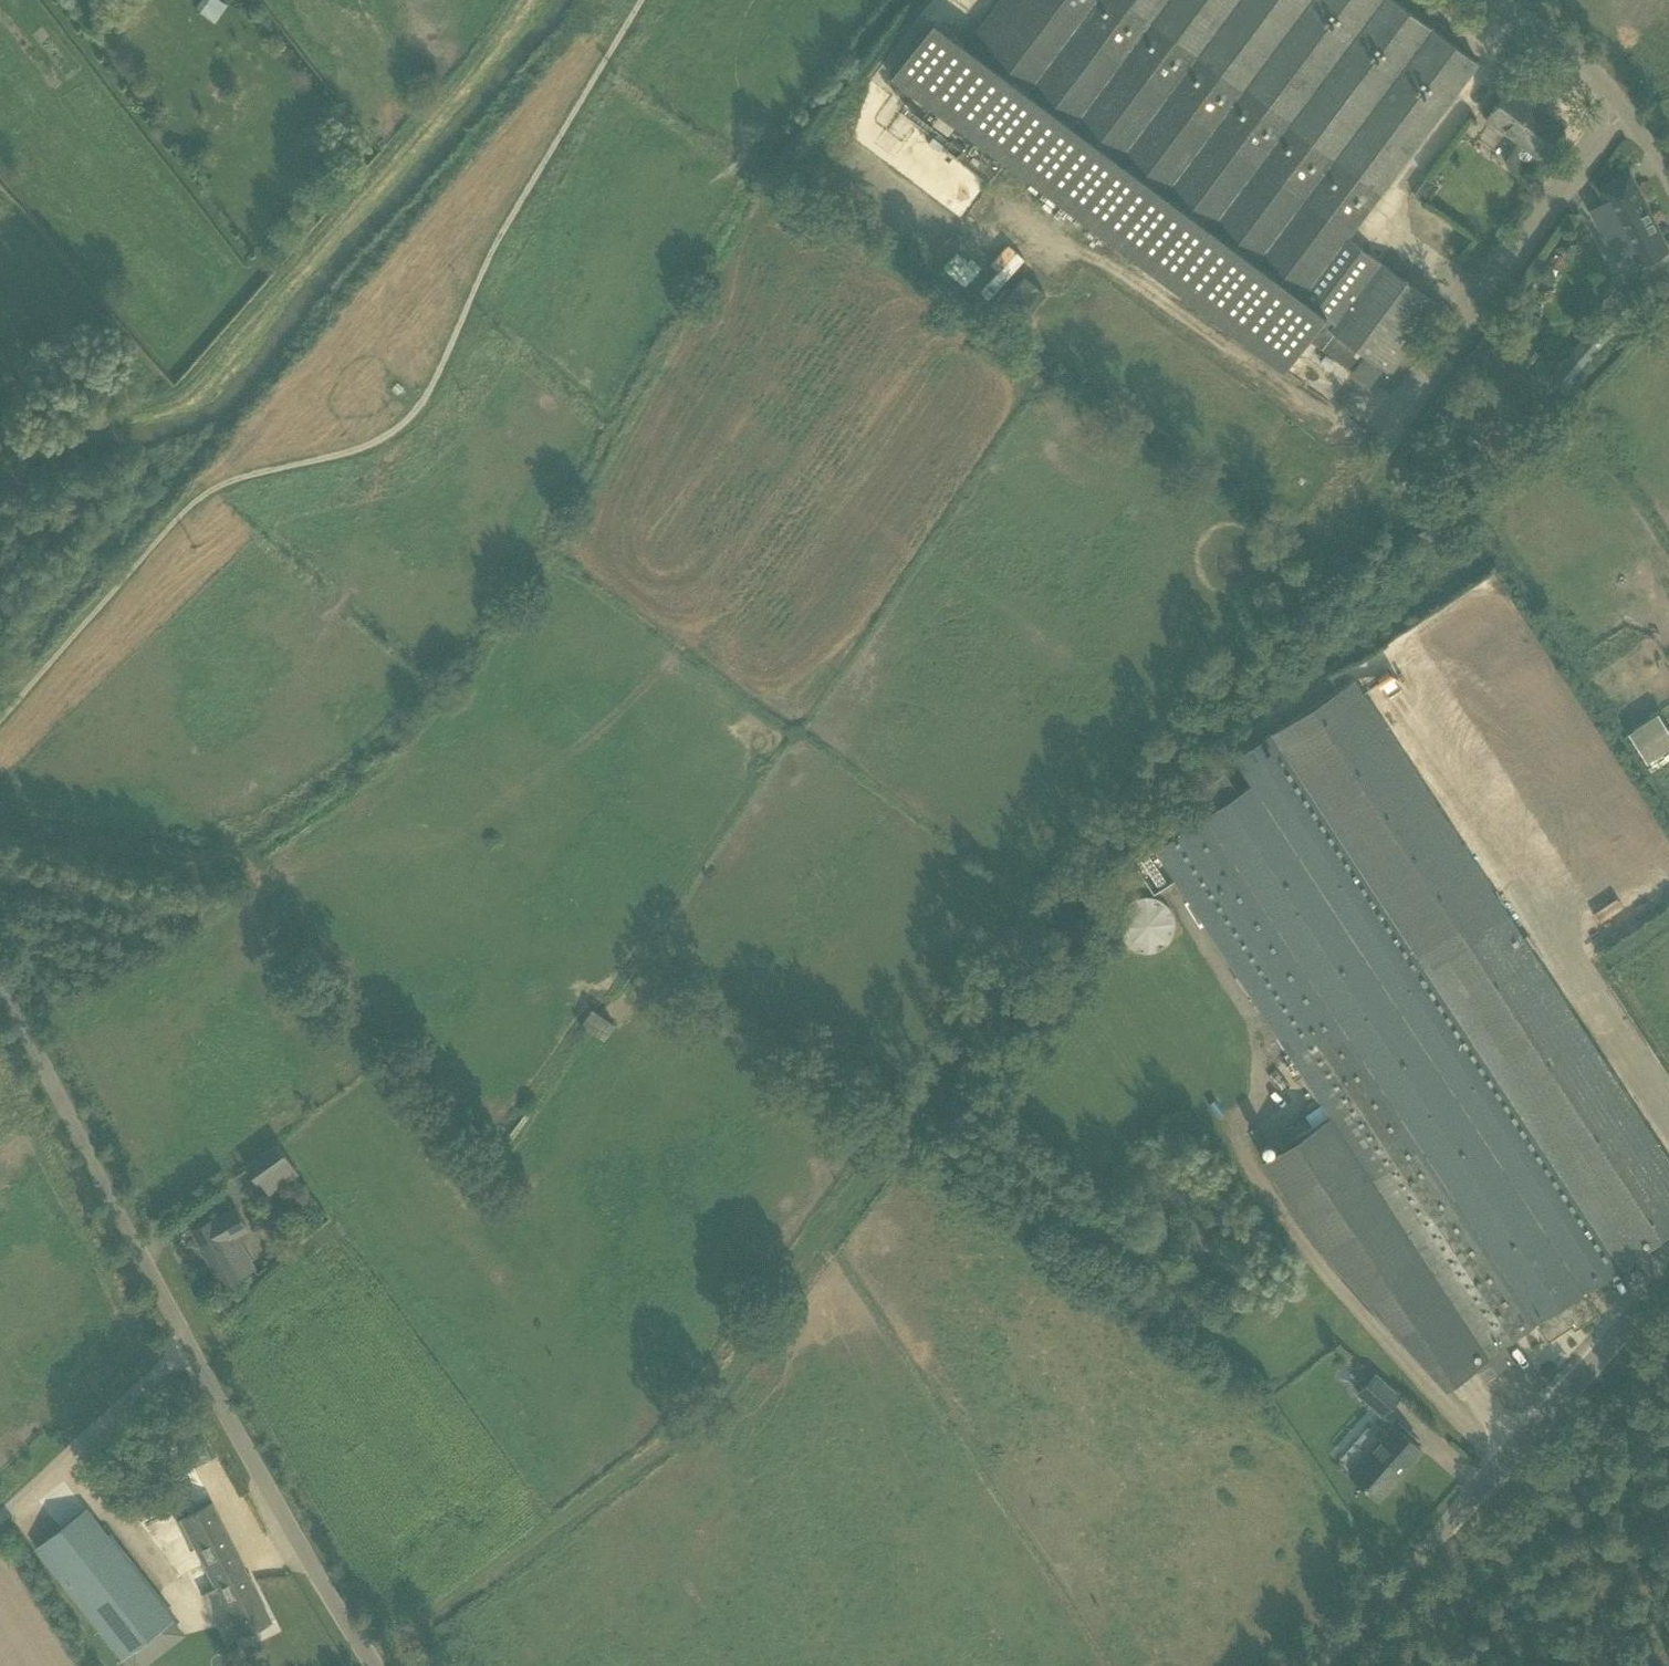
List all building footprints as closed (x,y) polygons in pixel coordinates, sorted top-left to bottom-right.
[(200,12),(216,23),(228,5),(221,0),(208,0),(200,12)] [(967,44),(932,20),(890,77),(1282,370),(1307,337),(1325,314),(1303,297),(1347,237),(1478,62),(1395,0),(1000,0),(967,44)] [(1510,86),(1497,104),(1486,118),(1519,142),(1506,160),(1509,164),(1518,172),(1522,173),(1536,154),(1539,156),(1562,125),(1534,105),(1534,104),(1510,86)] [(1635,272),(1667,256),(1645,214),(1646,214),(1626,176),(1593,193),(1615,236),(1603,242),(1613,261),(1625,254),(1627,258),(1628,257),(1635,272)] [(1303,297),(1325,314),(1336,322),(1380,262),(1347,237),(1303,297)] [(980,292),(988,299),(1024,259),(1008,245),(990,265),(998,272),(980,292)] [(1380,262),(1336,322),(1330,330),(1356,349),(1387,372),(1437,304),(1380,262)] [(1609,306),(1548,376),(1566,391),(1576,379),(1583,385),(1606,360),(1601,355),(1604,353),(1608,357),(1633,329),(1623,322),(1636,306),(1615,286),(1603,300),(1609,306)] [(1344,364),(1356,349),(1330,330),(1336,322),(1325,314),(1307,337),(1344,364)] [(1447,418),(1455,417),(1452,401),(1444,403),(1447,418)] [(1235,762),(1252,787),(1240,795),(1225,772),(1204,786),(1219,809),(1197,823),(1193,817),(1178,826),(1177,824),(1150,841),(1329,1113),(1260,1159),(1323,1255),(1441,1384),(1473,1363),(1485,1380),(1514,1361),(1503,1344),(1535,1323),(1547,1341),(1571,1326),(1574,1330),(1599,1313),(1584,1291),(1622,1267),(1668,1229),(1668,1165),(1502,911),(1353,684),(1350,679),(1232,757),(1235,762)] [(1668,748),(1668,725),(1659,710),(1627,731),(1647,762),(1668,748)] [(1142,894),(1122,940),(1159,957),(1179,911),(1142,894)] [(593,1009),(583,1024),(603,1037),(613,1023),(593,1009)] [(275,1150),(250,1168),(260,1183),(286,1165),(275,1150)] [(212,1220),(212,1219),(192,1230),(222,1285),(255,1268),(237,1235),(247,1229),(235,1207),(212,1220)] [(1399,1397),(1382,1382),(1373,1373),(1357,1392),(1383,1415),(1399,1397)] [(1329,1455),(1347,1470),(1377,1497),(1421,1449),(1389,1420),(1367,1447),(1349,1432),(1329,1455)] [(211,1502),(181,1517),(179,1518),(240,1638),(272,1621),(211,1502)] [(84,1507),(35,1546),(123,1659),(173,1621),(84,1507)]
